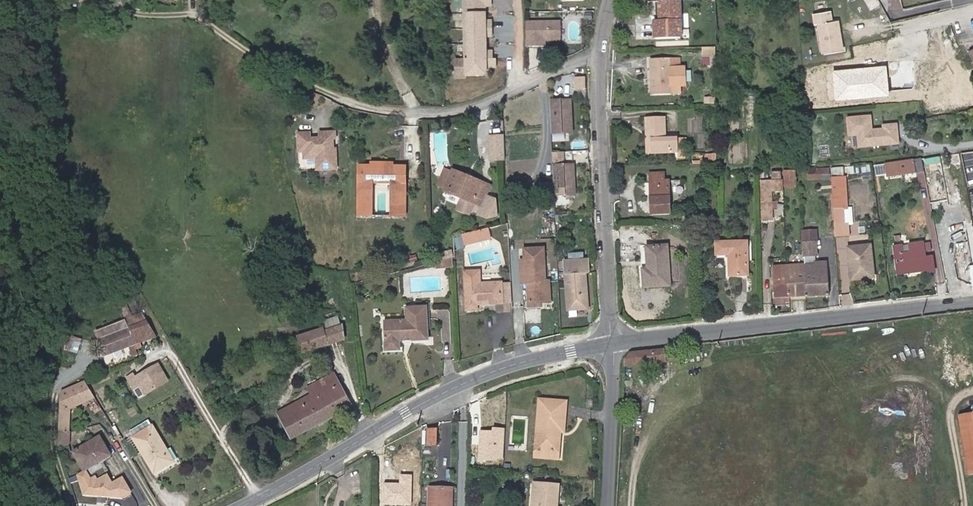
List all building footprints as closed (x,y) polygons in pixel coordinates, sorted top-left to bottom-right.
[(464,61),(492,60),(492,53),(486,53),(485,38),(491,38),(491,22),(485,22),(485,7),(491,7),(491,0),(463,0),(464,61)] [(682,38),(680,1),(674,1),(666,1),(661,1),(661,21),(655,21),(656,39),(662,39),(682,38)] [(843,50),(838,20),(832,21),(830,11),(812,14),(814,24),(818,24),(819,31),(823,53),(843,50)] [(560,22),(525,22),(526,46),(544,47),(544,40),(560,40),(560,22)] [(938,54),(937,46),(922,48),(923,56),(938,54)] [(715,57),(715,47),(702,48),(702,57),(707,57),(715,57)] [(716,67),(715,57),(707,57),(707,67),(716,67)] [(679,59),(651,60),(652,96),(680,94),(680,85),(684,85),(684,67),(679,67),(679,59)] [(569,100),(549,101),(551,134),(571,132),(569,100)] [(872,130),(871,116),(848,118),(850,136),(859,135),(860,147),(898,144),(897,125),(884,126),(884,129),(872,130)] [(678,153),(677,138),(666,138),(665,117),(645,118),(645,139),(651,138),(651,154),(678,153)] [(309,133),(297,134),(298,150),(305,150),(306,157),(318,156),(319,168),(337,167),(336,149),(333,149),(333,139),(335,139),(335,132),(319,133),(319,140),(309,141),(309,133)] [(504,159),(503,137),(489,138),(490,159),(504,159)] [(561,153),(552,153),(552,163),(561,162),(561,153)] [(566,153),(565,162),(572,162),(573,153),(566,153)] [(716,163),(716,155),(706,155),(706,164),(716,163)] [(924,172),(921,158),(885,164),(886,173),(887,178),(924,172)] [(886,173),(885,164),(874,166),(875,175),(886,173)] [(372,216),(372,180),(391,180),(391,216),(405,216),(406,166),(393,166),(371,166),(358,165),(358,215),(372,216)] [(561,166),(552,166),(554,195),(574,194),(573,165),(561,166)] [(847,208),(845,176),(843,177),(842,167),(830,168),(831,177),(833,209),(834,224),(845,223),(845,208),(847,208)] [(448,179),(452,171),(445,168),(441,176),(448,179)] [(829,179),(828,168),(809,169),(809,180),(829,179)] [(495,216),(494,201),(486,197),(490,187),(469,178),(468,182),(460,178),(461,175),(452,171),(448,179),(441,176),(438,184),(445,187),(444,190),(461,197),(457,206),(470,211),(474,202),(482,206),(479,213),(488,217),(495,216)] [(795,186),(795,171),(783,171),(783,187),(795,186)] [(670,214),(669,181),(664,181),(664,174),(650,174),(651,214),(670,214)] [(771,203),(770,191),(783,190),(783,181),(760,182),(761,220),(772,220),(771,209),(771,203)] [(850,236),(849,223),(845,223),(834,224),(835,237),(850,236)] [(490,241),(487,229),(463,235),(466,247),(490,241)] [(816,242),(816,231),(801,232),(802,243),(816,242)] [(456,237),(458,249),(465,248),(463,236),(456,237)] [(747,275),(746,242),(716,243),(716,255),(729,254),(730,276),(747,275)] [(817,255),(816,242),(802,243),(802,256),(804,256),(814,255),(817,255)] [(924,258),(922,243),(909,245),(910,252),(903,253),(902,246),(894,248),(898,274),(934,269),(931,257),(924,258)] [(670,286),(667,245),(646,247),(647,269),(642,269),(643,288),(648,287),(670,286)] [(874,278),(870,245),(847,247),(851,280),(874,278)] [(545,282),(543,248),(524,249),(524,260),(520,261),(521,283),(527,283),(529,307),(541,307),(541,303),(550,302),(549,281),(545,282)] [(452,258),(451,251),(438,254),(440,262),(452,258)] [(583,253),(571,253),(571,261),(584,260),(583,253)] [(814,262),(814,255),(804,256),(805,264),(815,264),(814,262)] [(453,266),(452,258),(440,262),(436,263),(436,268),(453,266)] [(588,309),(585,273),(588,273),(587,260),(585,260),(584,260),(564,261),(568,310),(588,309)] [(829,295),(827,261),(814,262),(815,264),(805,264),(803,265),(806,296),(829,295)] [(803,265),(803,263),(787,264),(788,283),(789,297),(805,296),(806,296),(803,265)] [(789,297),(788,283),(785,283),(785,273),(783,273),(782,265),(772,265),(774,298),(789,297)] [(503,303),(502,283),(480,284),(479,276),(474,271),(464,272),(466,310),(477,310),(476,304),(503,303)] [(502,283),(503,303),(511,303),(510,282),(502,283)] [(128,290),(126,285),(112,291),(115,295),(128,290)] [(133,317),(124,297),(116,300),(125,320),(133,317)] [(428,340),(426,307),(406,308),(406,320),(387,321),(387,329),(384,329),(385,348),(399,347),(399,341),(403,341),(403,337),(411,337),(411,340),(428,340)] [(156,336),(143,313),(133,317),(125,320),(134,344),(156,336)] [(340,325),(337,317),(322,322),(323,327),(324,330),(340,325)] [(104,355),(134,344),(125,320),(95,331),(104,355)] [(345,340),(343,324),(340,325),(324,330),(329,345),(329,346),(345,340)] [(324,330),(323,327),(296,336),(298,339),(301,350),(303,354),(329,345),(324,330)] [(301,350),(298,339),(293,341),(297,352),(301,350)] [(666,361),(673,360),(671,347),(664,348),(631,352),(624,360),(625,366),(666,361)] [(145,395),(168,381),(158,364),(135,378),(133,375),(127,378),(134,389),(139,385),(145,395)] [(292,438),(351,406),(334,374),(308,389),(311,395),(278,413),(292,438)] [(69,408),(94,397),(85,382),(60,393),(60,402),(58,431),(69,432),(69,408)] [(145,395),(139,385),(134,389),(139,398),(145,395)] [(563,431),(565,402),(540,400),(536,450),(557,452),(559,430),(563,431)] [(958,415),(968,475),(972,474),(972,413),(958,415)] [(134,437),(151,427),(148,421),(131,431),(134,437)] [(171,463),(164,452),(167,451),(152,426),(151,427),(134,437),(133,437),(154,473),(171,463)] [(122,439),(115,427),(112,428),(117,436),(120,440),(122,439)] [(436,445),(436,429),(427,430),(427,445),(436,445)] [(68,443),(69,432),(58,431),(58,444),(59,446),(68,443)] [(110,455),(99,437),(73,453),(83,469),(98,459),(99,461),(110,455)] [(177,459),(171,448),(167,451),(164,452),(171,463),(177,459)] [(557,458),(557,452),(536,450),(535,456),(557,458)] [(130,490),(122,477),(112,483),(106,474),(96,481),(94,477),(90,479),(84,471),(78,475),(84,493),(87,493),(93,490),(95,494),(111,495),(116,492),(118,495),(121,496),(130,490)] [(559,485),(534,483),(532,505),(557,505),(559,485)] [(452,488),(429,487),(429,505),(451,505),(452,488)]
